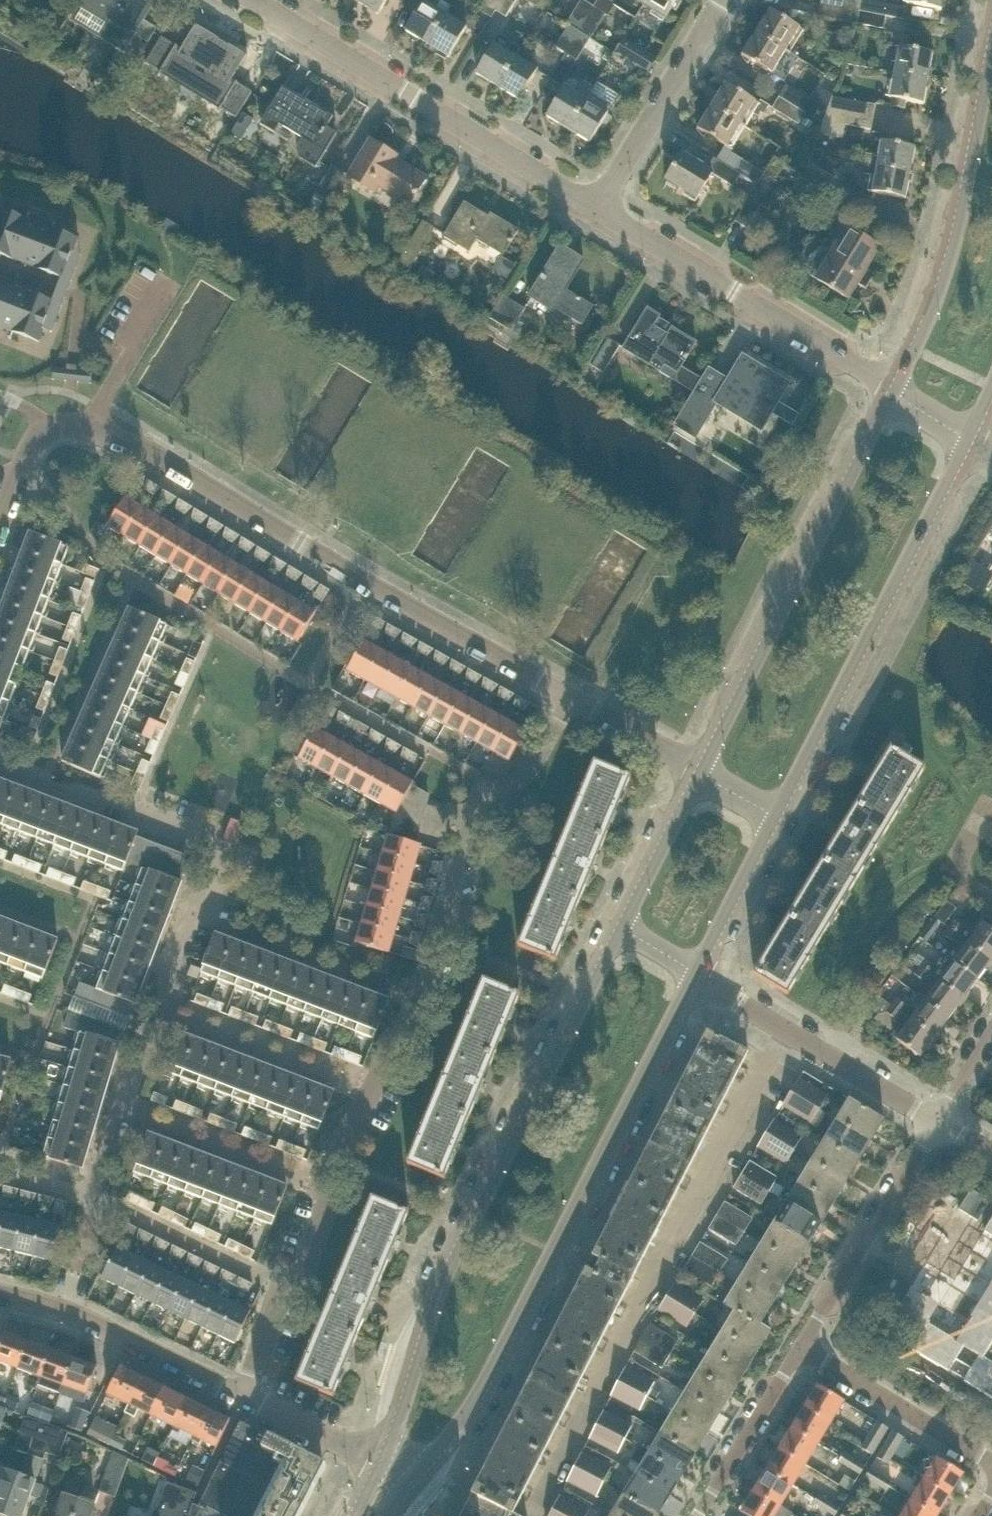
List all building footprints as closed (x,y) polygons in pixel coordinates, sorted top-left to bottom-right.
[(83,13),(107,28),(106,29),(102,36),(125,50),(136,33),(144,38),(152,25),(143,20),(152,7),(140,0),(87,0),(84,6),(86,7),(83,13)] [(388,0),(358,0),(357,1),(379,14),(388,0)] [(504,0),(489,0),(482,11),(492,18),(496,11),(497,11),(504,0)] [(497,11),(507,17),(517,0),(504,0),(497,11)] [(594,6),(584,0),(582,0),(568,23),(580,30),(594,6)] [(616,3),(611,0),(598,0),(594,6),(580,30),(591,37),(606,14),(608,16),(615,5),(614,5),(616,3)] [(644,5),(647,0),(617,0),(616,3),(614,5),(615,5),(636,18),(644,5)] [(678,0),(647,0),(644,5),(667,19),(678,0)] [(863,0),(822,0),(821,4),(861,10),(863,0)] [(908,7),(874,0),(863,0),(861,10),(887,16),(905,19),(908,7)] [(944,0),(908,0),(908,4),(942,10),(944,0)] [(428,44),(446,15),(451,6),(443,1),(437,9),(424,1),(406,31),(428,44)] [(859,23),(861,10),(821,4),(819,17),(859,23)] [(805,31),(801,28),(770,9),(756,32),(787,51),(795,38),(799,40),(804,31),(805,32),(805,31)] [(884,28),(887,16),(861,10),(859,23),(884,28)] [(446,15),(428,44),(426,47),(448,60),(450,57),(468,28),(446,15)] [(230,85),(247,56),(197,25),(186,43),(185,42),(182,47),(183,48),(179,54),(230,85)] [(567,53),(580,32),(570,26),(557,47),(567,53)] [(562,85),(591,38),(580,32),(567,53),(551,80),(562,85)] [(779,64),(787,51),(756,32),(743,55),(772,73),(778,76),(778,75),(777,75),(783,66),(779,64)] [(640,67),(648,54),(624,39),(616,52),(640,67)] [(528,64),(536,49),(525,43),(516,57),(498,87),(520,100),(538,70),(528,64)] [(498,87),(516,57),(495,44),(477,74),(498,87)] [(934,53),(900,47),(895,72),(929,79),(934,53)] [(630,77),(637,66),(615,53),(608,64),(630,77)] [(925,104),(929,79),(895,72),(890,98),(893,98),(891,106),(906,109),(907,101),(925,104)] [(569,129),(594,88),(583,82),(576,93),(565,87),(548,116),(569,129)] [(608,113),(619,94),(597,82),(594,88),(569,129),(591,142),(609,113),(608,113)] [(760,104),(757,102),(726,83),(712,106),(743,125),(751,112),(759,117),(762,113),(765,115),(770,106),(761,101),(760,104)] [(824,123),(828,110),(787,85),(780,97),(806,113),(824,123)] [(216,104),(222,94),(211,87),(204,97),(216,104)] [(236,119),(250,96),(237,88),(223,111),(236,119)] [(326,127),(331,118),(296,97),(285,90),(264,124),(276,131),(282,123),(305,137),(298,149),(300,159),(317,169),(338,134),(326,127)] [(874,117),(876,105),(833,96),(829,108),(874,117)] [(799,124),(806,113),(780,97),(773,108),(799,124)] [(735,138),(743,125),(712,106),(698,129),(727,146),(733,150),(734,149),(733,149),(738,140),(735,138)] [(872,130),(874,117),(829,108),(828,110),(824,123),(820,134),(843,138),(846,125),(872,130)] [(395,159),(397,156),(372,140),(350,176),(375,192),(380,185),(411,204),(427,178),(395,159)] [(912,173),(916,147),(882,141),(879,156),(867,154),(865,165),(877,167),(912,173)] [(758,184),(765,173),(732,153),(733,150),(727,146),(718,160),(741,174),(758,184)] [(715,158),(707,170),(682,154),(667,179),(686,191),(684,194),(695,201),(696,202),(713,174),(733,186),(741,174),(718,160),(715,158)] [(812,158),(810,163),(816,167),(822,156),(813,155),(812,158)] [(748,228),(787,163),(775,156),(765,173),(758,184),(736,221),(748,228)] [(835,178),(828,174),(816,167),(810,163),(806,175),(828,189),(835,178)] [(907,199),(912,173),(877,167),(872,192),(907,199)] [(491,213),(489,216),(465,202),(446,234),(471,250),(477,239),(504,256),(520,230),(491,213)] [(12,258),(28,219),(1,209),(0,212),(0,253),(12,258)] [(38,268),(53,229),(28,219),(12,258),(38,268)] [(64,278),(69,264),(79,239),(53,229),(38,268),(64,278)] [(848,299),(880,247),(849,229),(835,252),(829,249),(821,248),(813,254),(809,260),(808,269),(812,277),(848,299)] [(584,260),(563,248),(562,247),(546,274),(531,298),(554,311),(555,308),(582,324),(593,307),(566,290),(584,260)] [(64,278),(71,280),(76,267),(69,264),(64,278)] [(193,407),(252,295),(213,274),(154,387),(193,407)] [(29,292),(3,283),(0,292),(0,326),(1,326),(14,331),(29,292)] [(40,341),(45,329),(50,315),(55,302),(29,292),(14,331),(40,341)] [(512,332),(526,309),(504,295),(490,318),(512,332)] [(57,318),(62,305),(55,302),(50,315),(57,318)] [(658,319),(660,315),(649,308),(624,348),(661,371),(665,364),(678,372),(696,342),(658,319)] [(604,373),(621,345),(609,338),(592,366),(604,373)] [(346,357),(293,472),(334,491),(388,376),(346,357)] [(707,372),(675,426),(695,438),(717,401),(743,417),(761,428),(788,384),(752,362),(744,357),(728,384),(707,372)] [(54,378),(67,380),(68,371),(55,369),(54,378)] [(79,381),(92,382),(93,374),(80,372),(79,381)] [(466,575),(527,461),(488,440),(427,554),(466,575)] [(155,495),(161,488),(149,481),(146,489),(155,495)] [(170,504),(177,498),(164,490),(162,499),(170,504)] [(125,537),(143,507),(126,498),(109,527),(125,537)] [(186,514),(193,507),(180,500),(177,508),(186,514)] [(141,546),(158,517),(143,507),(125,537),(141,546)] [(202,523),(208,517),(196,509),(193,518),(202,523)] [(157,556),(174,527),(158,517),(141,546),(157,556)] [(218,533),(224,526),(212,519),(209,528),(218,533)] [(172,565),(190,536),(174,527),(157,556),(172,565)] [(233,542),(240,536),(227,528),(225,537),(233,542)] [(63,565),(70,547),(31,532),(24,550),(63,565)] [(188,575),(205,546),(190,536),(172,565),(188,575)] [(249,552),(256,546),(243,538),(240,547),(249,552)] [(204,584),(221,555),(205,546),(188,575),(204,584)] [(265,561),(271,555),(259,548),(256,556),(265,561)] [(57,582),(63,565),(24,550),(18,567),(57,582)] [(219,594),(237,565),(221,555),(204,584),(219,594)] [(281,571),(287,565),(275,557),(272,566),(281,571)] [(97,578),(100,570),(87,565),(86,565),(89,566),(86,573),(97,578)] [(235,603),(253,574),(237,565),(219,594),(235,603)] [(50,599),(57,582),(18,567),(11,584),(50,599)] [(296,581),(303,574),(290,567),(288,575),(296,581)] [(251,613),(268,584),(253,574),(235,603),(251,613)] [(312,590),(319,584),(306,576),(303,585),(312,590)] [(95,582),(94,584),(87,581),(82,592),(90,595),(95,582)] [(44,616),(50,599),(11,584),(5,602),(44,616)] [(266,622),(284,593),(268,584),(251,613),(266,622)] [(323,601),(330,591),(322,586),(315,596),(323,601)] [(85,608),(90,595),(82,592),(78,603),(86,606),(85,608)] [(282,632),(300,603),(284,593),(266,622),(282,632)] [(44,616),(5,602),(0,614),(0,619),(37,634),(44,616)] [(299,642),(316,613),(300,603),(282,632),(299,642)] [(161,642),(168,625),(130,608),(123,625),(161,642)] [(82,616),(81,618),(73,615),(69,626),(77,629),(82,616)] [(380,634),(386,623),(378,618),(371,629),(380,634)] [(37,634),(0,619),(0,639),(30,651),(37,634)] [(153,659),(161,642),(123,625),(115,642),(153,659)] [(395,638),(402,632),(389,625),(387,633),(395,638)] [(72,642),(77,629),(69,626),(65,637),(73,640),(72,642)] [(412,647),(418,641),(405,634),(403,642),(412,647)] [(30,651),(0,639),(0,659),(24,668),(30,651)] [(382,650),(365,641),(348,671),(365,680),(382,650)] [(146,676),(153,659),(115,642),(108,659),(146,676)] [(428,656),(434,650),(421,643),(419,651),(428,656)] [(203,645),(202,647),(194,644),(190,655),(197,658),(203,645)] [(69,651),(68,653),(60,650),(56,661),(64,664),(69,651)] [(381,689),(398,659),(382,650),(365,680),(381,689)] [(444,665),(450,659),(437,652),(435,660),(444,665)] [(24,668),(0,659),(0,679),(17,685),(24,668)] [(139,693),(146,676),(108,659),(101,676),(139,693)] [(397,698),(414,668),(398,659),(381,689),(397,698)] [(59,677),(64,664),(56,661),(52,672),(59,675),(59,677)] [(195,662),(194,664),(187,661),(182,672),(190,675),(196,662),(195,662)] [(460,674),(466,668),(453,661),(451,669),(460,674)] [(413,707),(430,677),(414,668),(397,698),(413,707)] [(476,683),(482,677),(470,669),(467,678),(476,683)] [(184,688),(190,675),(182,672),(178,682),(185,686),(184,688)] [(131,710),(139,693),(101,676),(93,693),(131,710)] [(430,716),(446,686),(430,677),(413,707),(430,716)] [(492,692),(498,686),(486,678),(483,687),(492,692)] [(17,685),(0,679),(0,698),(11,702),(17,685)] [(55,685),(55,687),(47,684),(43,695),(51,698),(56,685),(55,685)] [(445,725),(462,695),(446,686),(430,716),(445,725)] [(508,701),(514,694),(502,687),(499,696),(508,701)] [(124,726),(131,710),(93,693),(86,710),(124,726)] [(46,711),(51,698),(43,695),(39,706),(46,709),(45,711),(46,711)] [(180,696),(180,698),(172,695),(168,705),(175,709),(181,696),(180,696)] [(461,734),(478,704),(462,695),(445,725),(461,734)] [(524,710),(531,703),(518,696),(515,705),(524,710)] [(11,702),(0,698),(0,718),(4,719),(11,702)] [(478,743),(494,713),(478,704),(461,734),(478,743)] [(170,722),(175,709),(168,705),(163,716),(170,719),(169,721),(170,722)] [(331,721),(337,710),(329,706),(323,716),(331,721)] [(116,743),(124,726),(86,710),(78,726),(116,743)] [(347,726),(353,719),(341,712),(338,721),(347,726)] [(494,752),(510,722),(494,713),(478,743),(494,752)] [(42,719),(42,722),(34,719),(30,730),(38,733),(43,720),(42,719)] [(363,735),(369,728),(357,721),(354,730),(363,735)] [(510,761),(527,731),(510,722),(494,752),(510,761)] [(109,760),(116,743),(78,726),(71,743),(109,760)] [(166,730),(165,732),(157,728),(153,739),(160,742),(166,730)] [(316,767),(333,738),(316,728),(300,758),(316,767)] [(33,746),(38,733),(30,730),(26,741),(33,744),(32,746),(33,746)] [(379,744),(385,737),(373,730),(370,739),(379,744)] [(333,776),(349,747),(333,738),(316,767),(333,776)] [(155,755),(160,742),(153,739),(148,750),(155,753),(154,755),(155,755)] [(395,753),(402,746),(389,739),(387,748),(395,753)] [(908,753),(912,746),(905,742),(901,749),(908,753)] [(101,778),(109,760),(71,743),(63,761),(101,778)] [(349,785),(365,756),(349,747),(333,776),(349,785)] [(411,762),(418,755),(405,748),(403,757),(411,762)] [(891,825),(925,768),(892,748),(858,805),(891,825)] [(365,794),(381,765),(365,756),(349,785),(365,794)] [(151,763),(150,765),(143,762),(138,773),(146,776),(151,763)] [(606,838),(631,777),(596,763),(571,824),(606,838)] [(381,803),(397,774),(381,765),(365,794),(381,803)] [(140,789),(146,776),(138,773),(133,784),(141,787),(140,789)] [(414,783),(397,774),(381,803),(396,812),(403,801),(412,786),(414,783)] [(18,786),(1,780),(0,782),(0,824),(3,825),(18,786)] [(20,832),(35,793),(18,786),(3,825),(20,832)] [(418,790),(413,787),(412,786),(403,801),(426,808),(429,795),(418,790)] [(38,838),(52,799),(35,793),(20,832),(38,838)] [(55,845),(70,806),(52,799),(38,838),(55,845)] [(422,820),(426,808),(403,801),(396,812),(422,820)] [(857,881),(891,825),(858,805),(824,861),(857,881)] [(72,851),(87,813),(70,806),(55,845),(72,851)] [(419,831),(422,820),(396,812),(393,824),(419,831)] [(89,858),(104,819),(87,813),(72,851),(89,858)] [(106,864),(121,826),(104,819),(89,858),(106,864)] [(415,844),(415,843),(419,831),(393,824),(389,836),(415,844)] [(581,899),(606,838),(571,824),(545,885),(581,899)] [(124,871),(127,863),(137,838),(139,832),(121,826),(106,864),(124,871)] [(415,843),(415,844),(389,836),(383,854),(416,864),(422,845),(415,843)] [(165,849),(137,838),(127,863),(144,868),(180,881),(184,871),(189,858),(165,849)] [(22,845),(18,856),(46,864),(49,853),(22,845)] [(411,881),(416,864),(383,854),(378,872),(411,881)] [(26,868),(29,860),(18,856),(15,864),(13,863),(26,868)] [(54,856),(50,866),(77,875),(80,864),(54,856)] [(37,872),(40,865),(29,860),(26,868),(39,873),(40,873),(37,872)] [(823,937),(857,881),(824,861),(790,917),(823,937)] [(439,876),(444,862),(434,862),(432,872),(439,876)] [(182,882),(180,881),(144,868),(137,886),(176,900),(182,882)] [(61,881),(64,874),(53,869),(50,877),(48,876),(61,881)] [(406,899),(411,881),(378,872),(373,889),(406,899)] [(72,885),(75,878),(64,874),(61,881),(74,886),(72,885)] [(434,894),(438,880),(429,880),(426,889),(434,894)] [(95,894),(98,887),(87,882),(84,890),(82,889),(95,894)] [(555,960),(581,899),(545,885),(520,945),(535,952),(555,960)] [(169,917),(176,900),(137,886),(131,903),(169,917)] [(106,898),(109,891),(98,887),(95,894),(108,899),(109,899),(106,898)] [(400,916),(406,899),(373,889),(368,907),(400,916)] [(429,912),(433,898),(424,897),(421,907),(429,912)] [(945,924),(957,908),(947,901),(935,917),(945,924)] [(163,935),(169,917),(131,903),(124,920),(163,935)] [(395,934),(400,916),(368,907),(362,924),(395,934)] [(424,929),(428,916),(419,915),(416,925),(424,929)] [(788,994),(823,937),(790,917),(755,974),(788,994)] [(24,927),(6,920),(0,937),(0,962),(9,965),(24,927)] [(156,952),(163,935),(124,920),(117,937),(156,952)] [(964,928),(955,921),(949,928),(960,935),(969,943),(991,959),(991,928),(984,923),(975,935),(965,927),(964,928)] [(390,952),(395,934),(362,924),(357,943),(390,952)] [(26,972),(41,933),(24,927),(9,965),(26,972)] [(955,942),(960,935),(949,928),(944,934),(955,942)] [(44,979),(59,940),(41,933),(26,972),(44,979)] [(418,947),(423,933),(413,933),(411,942),(418,947)] [(220,979),(234,941),(216,934),(202,970),(202,972),(220,979)] [(149,969),(156,952),(117,937),(111,954),(149,969)] [(237,986),(252,947),(234,941),(220,979),(237,986)] [(991,961),(991,959),(969,943),(955,962),(958,964),(978,979),(991,961)] [(254,992),(269,954),(252,947),(237,986),(254,992)] [(415,960),(417,951),(405,948),(403,956),(415,960)] [(143,986),(149,969),(111,954),(104,971),(143,986)] [(271,999),(286,960),(269,954),(254,992),(271,999)] [(978,979),(958,964),(955,962),(946,955),(937,967),(934,964),(934,965),(926,959),(921,967),(964,998),(978,979)] [(892,970),(887,966),(876,958),(859,980),(869,987),(879,986),(880,986),(892,970)] [(288,1005),(303,967),(286,960),(271,999),(288,1005)] [(202,970),(200,969),(193,967),(190,976),(199,980),(202,972),(202,970)] [(305,1012),(320,973),(303,967),(288,1005),(305,1012)] [(950,1018),(964,998),(921,967),(916,973),(936,988),(926,1001),(950,1018)] [(136,1004),(143,986),(104,971),(97,989),(135,1004),(136,1004)] [(322,1019),(337,980),(320,973),(305,1012),(322,1019)] [(340,1025),(355,987),(337,980),(322,1019),(340,1025)] [(495,1056),(520,995),(485,980),(460,1041),(495,1056)] [(97,989),(97,990),(81,984),(76,997),(130,1017),(135,1004),(97,989)] [(16,998),(19,990),(8,986),(5,994),(3,993),(16,998)] [(357,1032),(372,993),(355,987),(340,1025),(357,1032)] [(27,1002),(30,995),(19,990),(16,998),(29,1003),(27,1002)] [(375,1039),(390,1000),(372,993),(357,1032),(375,1039)] [(209,1007),(212,999),(201,995),(198,1003),(196,1002),(209,1007)] [(902,1013),(892,1005),(878,995),(866,1011),(875,1018),(882,1009),(897,1019),(895,1021),(901,1026),(893,1037),(921,1057),(936,1037),(912,1020),(902,1013)] [(902,1013),(908,1006),(897,998),(892,1005),(902,1013)] [(220,1011),(223,1004),(212,999),(209,1007),(222,1012),(220,1011)] [(936,1037),(950,1018),(926,1001),(912,1020),(936,1037)] [(243,1020),(246,1013),(235,1008),(232,1016),(230,1015),(243,1020)] [(124,1030),(71,1014),(70,1013),(65,1027),(81,1032),(121,1044),(120,1044),(124,1030)] [(254,1024),(257,1017),(246,1013),(243,1020),(256,1025),(254,1024)] [(277,1034),(280,1026),(269,1022),(267,1029),(264,1028),(264,1029),(277,1034)] [(289,1037),(291,1030),(280,1026),(277,1034),(291,1039),(291,1038),(289,1037)] [(635,1276),(748,1052),(708,1031),(593,1256),(596,1257),(590,1270),(587,1268),(473,1493),(478,1496),(513,1513),(514,1512),(627,1290),(628,1290),(635,1276)] [(115,1062),(121,1044),(81,1032),(75,1051),(115,1062)] [(197,1039),(180,1032),(179,1032),(164,1071),(182,1077),(197,1039)] [(312,1047),(315,1039),(304,1035),(301,1042),(299,1041),(299,1042),(312,1047)] [(199,1084),(214,1045),(197,1039),(182,1077),(199,1084)] [(323,1051),(326,1043),(315,1039),(312,1047),(325,1052),(323,1051)] [(470,1117),(495,1056),(460,1041),(447,1073),(434,1102),(470,1117)] [(216,1091),(231,1052),(214,1045),(199,1084),(216,1091)] [(346,1060),(349,1052),(338,1048),(335,1055),(333,1054),(333,1055),(346,1060)] [(110,1080),(115,1062),(75,1051),(70,1068),(87,1073),(110,1080)] [(234,1097),(249,1059),(231,1052),(216,1091),(234,1097)] [(357,1064),(360,1056),(349,1052),(346,1060),(359,1065),(359,1064),(357,1064)] [(12,1060),(0,1057),(0,1100),(2,1100),(12,1060)] [(251,1104),(265,1065),(249,1059),(234,1097),(251,1104)] [(268,1110),(283,1072),(265,1065),(251,1104),(268,1110)] [(110,1080),(87,1073),(70,1068),(65,1086),(105,1098),(110,1080)] [(300,1078),(286,1073),(283,1072),(268,1110),(285,1117),(300,1078)] [(302,1123),(317,1085),(300,1078),(285,1117),(302,1123)] [(820,1109),(828,1096),(800,1079),(792,1092),(820,1109)] [(320,1130),(335,1092),(317,1085),(302,1123),(320,1130)] [(100,1115),(105,1098),(65,1086),(60,1104),(100,1115)] [(811,1123),(820,1109),(792,1092),(784,1106),(811,1123)] [(163,1104),(166,1097),(155,1093),(152,1101),(166,1105),(163,1104)] [(885,1120),(850,1099),(843,1111),(835,1106),(830,1115),(838,1120),(872,1141),(885,1120)] [(188,1114),(191,1106),(180,1102),(177,1109),(175,1108),(174,1109),(188,1114)] [(445,1178),(470,1117),(434,1102),(409,1163),(445,1178)] [(94,1133),(100,1115),(60,1104),(54,1121),(94,1133)] [(199,1118),(202,1110),(191,1106),(188,1114),(201,1119),(201,1118),(199,1118)] [(222,1127),(225,1119),(214,1115),(211,1122),(209,1122),(222,1127)] [(233,1131),(236,1123),(225,1119),(222,1127),(235,1132),(233,1131)] [(795,1150),(803,1136),(775,1120),(767,1133),(795,1150)] [(860,1161),(872,1141),(838,1120),(825,1140),(860,1161)] [(89,1151),(94,1133),(54,1121),(49,1139),(89,1151)] [(256,1140),(259,1132),(248,1128),(245,1136),(243,1135),(256,1140)] [(267,1144),(270,1137),(259,1132),(256,1140),(269,1145),(267,1144)] [(152,1179),(167,1140),(149,1133),(134,1172),(152,1179)] [(787,1163),(795,1150),(767,1133),(759,1147),(787,1163)] [(84,1169),(89,1151),(49,1139),(44,1157),(84,1169)] [(169,1185),(184,1146),(167,1140),(152,1179),(169,1185)] [(847,1181),(860,1161),(825,1140),(813,1161),(847,1181)] [(291,1153),(294,1145),(283,1141),(280,1149),(278,1148),(291,1153)] [(302,1157),(305,1150),(294,1145),(291,1153),(304,1158),(302,1157)] [(187,1192),(202,1153),(184,1146),(169,1185),(187,1192)] [(204,1198),(219,1160),(202,1153),(187,1192),(204,1198)] [(221,1205),(236,1166),(219,1160),(204,1198),(221,1205)] [(770,1191),(778,1177),(751,1160),(742,1174),(770,1191)] [(835,1202),(847,1181),(813,1161),(800,1181),(835,1202)] [(238,1212),(253,1173),(236,1166),(221,1205),(238,1212)] [(255,1218),(270,1179),(253,1173),(238,1212),(255,1218)] [(762,1204),(770,1191),(742,1174),(734,1188),(762,1204)] [(273,1225),(288,1186),(270,1179),(255,1218),(273,1225)] [(835,1202),(800,1181),(795,1191),(787,1186),(780,1197),(788,1202),(823,1222),(835,1202)] [(991,1202),(991,1188),(974,1182),(966,1203),(989,1211),(991,1202)] [(15,1198),(19,1190),(5,1186),(5,1195),(15,1198)] [(33,1202),(37,1194),(23,1191),(23,1200),(33,1202)] [(139,1205),(143,1198),(132,1192),(129,1200),(127,1199),(139,1205)] [(50,1207),(55,1199),(41,1195),(41,1204),(50,1207)] [(150,1210),(153,1203),(143,1198),(139,1205),(152,1211),(150,1210)] [(384,1274),(409,1213),(373,1198),(348,1259),(384,1274)] [(64,1214),(68,1202),(59,1200),(56,1212),(64,1214)] [(745,1232),(753,1218),(726,1201),(718,1215),(745,1232)] [(810,1243),(823,1222),(788,1202),(776,1222),(810,1243)] [(172,1221),(176,1214),(166,1208),(162,1216),(160,1215),(172,1221)] [(25,1219),(7,1214),(0,1242),(0,1247),(17,1251),(25,1219)] [(183,1226),(187,1219),(176,1214),(172,1221),(185,1227),(183,1226)] [(991,1220),(983,1214),(976,1225),(985,1230),(984,1231),(985,1232),(985,1231),(991,1235),(991,1218),(991,1220)] [(737,1245),(745,1232),(718,1215),(709,1229),(737,1245)] [(35,1256),(43,1223),(25,1219),(17,1251),(35,1256)] [(798,1263),(810,1243),(776,1222),(763,1243),(798,1263)] [(53,1260),(61,1227),(43,1223),(35,1256),(53,1260)] [(132,1239),(137,1228),(129,1224),(124,1235),(132,1239)] [(206,1237),(209,1229),(199,1224),(195,1232),(193,1231),(206,1237)] [(216,1242),(220,1235),(209,1229),(206,1237),(218,1243),(219,1243),(216,1242)] [(148,1243),(154,1236),(141,1230),(139,1239),(148,1243)] [(164,1251),(170,1244),(157,1238),(155,1247),(164,1251)] [(239,1253),(243,1245),(232,1240),(228,1247),(226,1246),(226,1247),(239,1253)] [(720,1273),(729,1259),(701,1242),(693,1256),(720,1273)] [(785,1284),(798,1263),(763,1243),(751,1263),(785,1284)] [(250,1258),(253,1250),(243,1245),(239,1253),(251,1259),(252,1259),(250,1258)] [(181,1259),(187,1252),(174,1246),(172,1255),(181,1259)] [(135,1256),(119,1248),(118,1247),(103,1278),(121,1287),(135,1256)] [(198,1267),(204,1260),(191,1254),(189,1263),(198,1267)] [(137,1295),(152,1264),(135,1256),(121,1287),(137,1295)] [(712,1286),(720,1273),(693,1256),(685,1269),(712,1286)] [(359,1334),(384,1274),(348,1259),(323,1320),(359,1334)] [(214,1275),(220,1268),(207,1262),(205,1271),(214,1275)] [(773,1304),(785,1284),(751,1263),(738,1283),(773,1304)] [(154,1303),(168,1272),(152,1264),(137,1295),(154,1303)] [(231,1283),(237,1276),(224,1270),(222,1279),(231,1283)] [(170,1311),(185,1280),(168,1272),(154,1303),(170,1311)] [(247,1291),(253,1284),(240,1278),(238,1287),(247,1291)] [(187,1319),(201,1288),(185,1280),(170,1311),(187,1319)] [(969,1320),(967,1319),(966,1320),(941,1305),(942,1304),(941,1303),(940,1304),(913,1287),(913,1286),(896,1313),(897,1314),(897,1313),(925,1330),(912,1350),(913,1350),(914,1350),(949,1371),(948,1372),(949,1372),(950,1371),(965,1379),(964,1381),(965,1382),(965,1381),(991,1397),(991,1282),(969,1320)] [(696,1314),(704,1300),(676,1283),(668,1297),(696,1314)] [(768,1312),(773,1304),(738,1283),(726,1304),(736,1311),(736,1310),(765,1327),(772,1315),(772,1316),(772,1315),(768,1312)] [(203,1327),(218,1296),(201,1288),(187,1319),(203,1327)] [(220,1335),(235,1304),(218,1296),(203,1327),(220,1335)] [(687,1327),(696,1314),(668,1297),(660,1310),(687,1327)] [(252,1313),(251,1312),(235,1304),(220,1335),(237,1343),(252,1313)] [(771,1331),(765,1327),(736,1310),(736,1311),(724,1331),(758,1352),(771,1331)] [(333,1396),(359,1334),(323,1320),(298,1381),(333,1396)] [(671,1354),(679,1341),(651,1324),(643,1337),(671,1354)] [(746,1372),(758,1352),(724,1331),(711,1351),(746,1372)] [(29,1342),(5,1333),(0,1346),(0,1362),(19,1369),(29,1342)] [(663,1368),(671,1354),(643,1337),(635,1351),(663,1368)] [(37,1389),(42,1377),(52,1350),(29,1342),(19,1369),(31,1373),(26,1385),(37,1389)] [(65,1385),(75,1358),(52,1350),(42,1377),(65,1385)] [(733,1392),(746,1372),(711,1351),(699,1371),(733,1392)] [(88,1394),(98,1367),(75,1358),(65,1385),(88,1394)] [(144,1378),(129,1370),(122,1367),(108,1394),(130,1404),(131,1405),(144,1378)] [(648,1396),(655,1382),(626,1367),(619,1382),(648,1396)] [(721,1413),(733,1392),(699,1371),(686,1392),(721,1413)] [(166,1388),(145,1378),(144,1378),(131,1405),(130,1404),(126,1413),(135,1417),(140,1409),(153,1415),(166,1388)] [(641,1410),(648,1396),(619,1382),(612,1396),(641,1410)] [(831,1422),(844,1401),(819,1386),(806,1407),(831,1422)] [(187,1399),(166,1388),(153,1415),(174,1426),(187,1399)] [(9,1395),(0,1392),(0,1401),(6,1403),(9,1395)] [(709,1433),(721,1413),(686,1392),(674,1412),(709,1433)] [(9,1395),(6,1403),(18,1408),(21,1399),(9,1395)] [(196,1436),(209,1409),(187,1399),(174,1426),(196,1436)] [(819,1443),(831,1422),(806,1407),(793,1428),(819,1443)] [(52,1420),(55,1412),(43,1408),(40,1416),(52,1420)] [(83,1432),(86,1424),(90,1413),(79,1409),(72,1428),(83,1432)] [(218,1446),(231,1419),(209,1409),(196,1436),(218,1446)] [(633,1425),(605,1411),(604,1410),(597,1424),(626,1439),(633,1425)] [(55,1412),(52,1420),(64,1425),(67,1416),(55,1412)] [(696,1454),(709,1433),(674,1412),(662,1433),(696,1454)] [(61,1458),(70,1432),(28,1416),(15,1449),(30,1455),(23,1477),(6,1471),(0,1487),(0,1515),(4,1515),(23,1515),(36,1481),(51,1487),(61,1458)] [(111,1445),(116,1434),(120,1427),(98,1417),(89,1434),(111,1445)] [(190,1515),(296,1515),(323,1462),(241,1420),(201,1506),(195,1504),(190,1515)] [(867,1439),(878,1446),(889,1428),(878,1421),(867,1439)] [(619,1453),(626,1439),(597,1424),(590,1438),(619,1453)] [(806,1464),(819,1443),(793,1428),(781,1449),(806,1464)] [(883,1449),(894,1455),(904,1437),(894,1431),(883,1449)] [(696,1454),(662,1433),(654,1445),(648,1441),(643,1450),(684,1474),(696,1454)] [(116,1434),(111,1445),(123,1450),(128,1440),(116,1434)] [(873,1454),(878,1446),(867,1439),(862,1448),(873,1454)] [(684,1474),(643,1450),(640,1447),(633,1459),(642,1465),(637,1474),(671,1495),(684,1474)] [(793,1485),(806,1464),(781,1449),(768,1470),(793,1485)] [(888,1464),(894,1455),(883,1449),(878,1457),(888,1464)] [(116,1498),(130,1459),(114,1452),(101,1492),(116,1498)] [(155,1465),(159,1457),(147,1452),(143,1460),(155,1465)] [(604,1482),(612,1468),(583,1453),(575,1467),(604,1482)] [(840,1461),(850,1467),(855,1460),(845,1453),(840,1461)] [(159,1457),(155,1465),(166,1471),(170,1463),(159,1457)] [(950,1495),(964,1473),(938,1458),(925,1479),(950,1495)] [(855,1460),(850,1467),(861,1474),(865,1466),(855,1460)] [(597,1496),(604,1482),(575,1467),(568,1481),(597,1496)] [(876,1483),(881,1476),(870,1469),(866,1477),(876,1483)] [(781,1506),(793,1485),(768,1470),(756,1491),(781,1506)] [(199,1487),(203,1479),(191,1473),(187,1481),(199,1487)] [(659,1515),(671,1495),(637,1474),(624,1494),(659,1515)] [(850,1491),(856,1481),(845,1474),(840,1484),(850,1491)] [(881,1476),(876,1483),(887,1490),(892,1482),(881,1476)] [(938,1515),(950,1495),(925,1479),(912,1500),(938,1515)] [(178,1486),(168,1483),(158,1512),(156,1511),(154,1515),(190,1515),(195,1504),(198,1493),(178,1486)] [(781,1506),(756,1491),(742,1512),(749,1515),(774,1515),(781,1506)] [(97,1506),(65,1494),(57,1515),(93,1515),(97,1506)] [(659,1515),(624,1494),(612,1514),(614,1515),(658,1515),(659,1515)] [(590,1510),(561,1495),(554,1510),(566,1515),(587,1515),(590,1510)] [(814,1503),(825,1509),(829,1502),(819,1495),(814,1503)] [(829,1502),(825,1509),(835,1515),(840,1508),(819,1495),(829,1502)] [(478,1496),(474,1503),(469,1501),(461,1515),(522,1515),(514,1512),(513,1513),(478,1496)] [(938,1515),(912,1500),(903,1515),(937,1515),(938,1515)]
